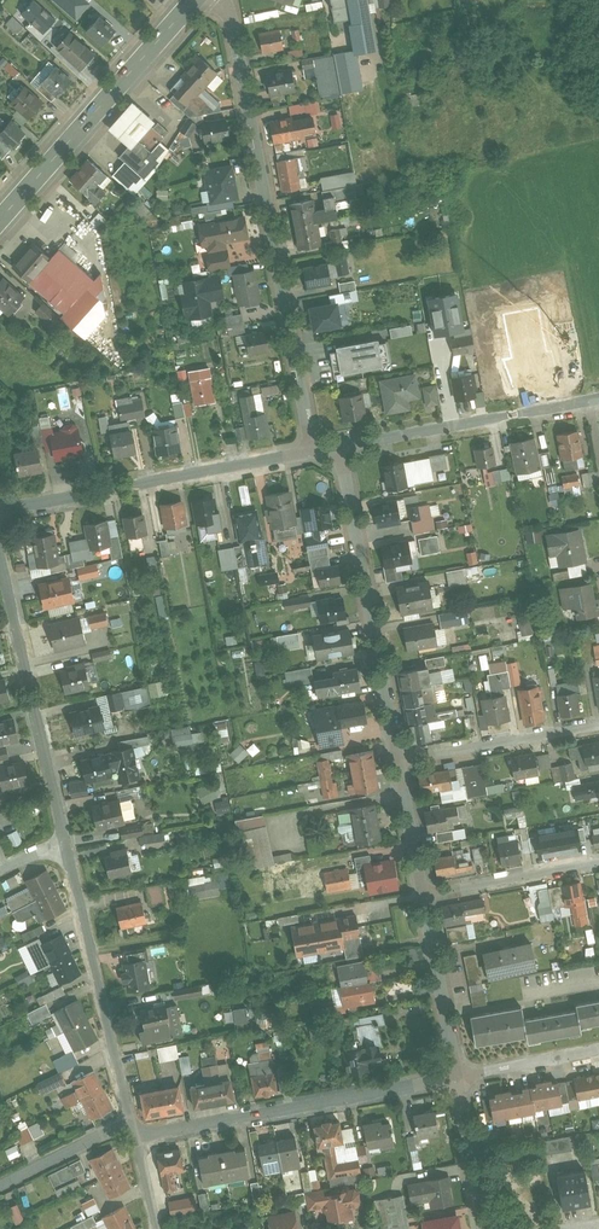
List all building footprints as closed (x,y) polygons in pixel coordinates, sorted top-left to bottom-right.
[(325,8),(333,7),(332,0),(324,0),(325,8)] [(333,7),(336,21),(353,18),(356,36),(353,36),(355,48),(356,48),(376,45),(368,0),(332,0),(333,7)] [(319,1),(303,4),(304,10),(320,7),(319,1)] [(46,25),(36,15),(25,27),(36,36),(46,25)] [(11,16),(4,23),(14,33),(20,26),(11,16)] [(105,22),(99,17),(87,31),(104,45),(115,31),(111,28),(113,25),(107,20),(105,22)] [(299,29),(293,30),(295,41),(301,40),(299,29)] [(281,30),(260,34),(263,52),(284,48),(281,30)] [(94,55),(70,33),(57,47),(82,69),(94,55)] [(303,48),(288,50),(289,57),(304,55),(303,48)] [(355,48),(333,52),(341,92),(341,95),(360,92),(355,64),(359,63),(356,48),(355,48)] [(330,64),(315,66),(320,96),(341,92),(334,55),(329,56),(330,64)] [(218,73),(200,56),(182,76),(200,92),(218,73)] [(329,56),(303,60),(304,68),(315,66),(330,64),(329,56)] [(18,70),(10,61),(4,66),(13,75),(18,70)] [(72,81),(52,62),(51,63),(56,67),(43,82),(37,78),(42,83),(57,95),(58,96),(72,81)] [(292,70),(268,74),(271,91),(279,90),(280,92),(295,90),(292,70)] [(200,92),(183,76),(171,89),(170,89),(188,105),(189,104),(188,104),(196,94),(197,95),(200,92)] [(57,95),(42,83),(38,88),(40,91),(52,101),(57,95)] [(42,103),(25,87),(12,101),(29,117),(42,103)] [(423,93),(406,96),(408,106),(425,103),(423,93)] [(197,95),(196,94),(188,104),(189,104),(198,112),(206,103),(197,95)] [(109,128),(129,146),(131,148),(152,125),(155,121),(133,101),(109,128)] [(315,101),(290,105),(291,113),(306,111),(306,114),(317,113),(315,101)] [(338,114),(329,114),(330,128),(339,127),(338,114)] [(313,116),(293,120),(297,137),(316,133),(313,116)] [(189,118),(181,130),(190,136),(197,124),(189,118)] [(293,118),(272,122),(272,123),(270,125),(271,130),(273,131),(275,141),(285,139),(297,137),(293,120),(293,118)] [(4,119),(0,123),(0,133),(8,123),(4,119)] [(226,119),(212,122),(211,120),(202,122),(205,141),(230,136),(226,119)] [(11,120),(0,133),(0,137),(13,148),(13,147),(15,148),(21,142),(19,140),(25,133),(11,120)] [(169,132),(159,122),(154,127),(165,137),(169,132)] [(151,125),(131,148),(144,160),(161,141),(165,137),(154,127),(152,125),(151,125)] [(138,172),(125,161),(113,175),(134,194),(139,189),(156,170),(178,135),(169,149),(161,141),(144,160),(147,162),(138,172)] [(285,139),(275,141),(277,153),(292,150),(290,142),(286,143),(285,139)] [(0,140),(0,154),(2,159),(3,159),(11,149),(0,140)] [(131,148),(129,146),(120,156),(125,161),(138,172),(147,162),(144,160),(131,148)] [(292,150),(277,153),(279,160),(293,157),(292,150)] [(293,157),(279,160),(284,189),(300,186),(298,177),(306,176),(304,169),(300,170),(299,166),(297,166),(295,157),(293,157)] [(91,159),(72,180),(88,194),(96,185),(106,174),(91,159)] [(232,166),(207,171),(208,177),(206,180),(207,186),(210,188),(212,201),(213,201),(233,198),(238,197),(232,166)] [(351,172),(339,175),(339,179),(323,182),(325,190),(355,184),(358,184),(355,171),(351,172)] [(325,190),(322,190),(323,197),(334,195),(335,201),(358,197),(355,184),(325,190)] [(105,193),(96,185),(88,194),(96,202),(105,193)] [(334,195),(323,197),(325,207),(325,209),(327,208),(327,210),(336,209),(337,209),(335,201),(334,195)] [(233,198),(213,201),(212,201),(208,202),(208,204),(210,211),(235,206),(233,198)] [(313,199),(292,203),(296,225),(317,221),(338,218),(336,209),(327,210),(327,208),(325,209),(325,207),(315,209),(313,199)] [(140,200),(133,206),(143,217),(150,211),(140,200)] [(208,204),(192,207),(193,214),(210,211),(208,204)] [(100,212),(91,222),(100,231),(109,221),(100,212)] [(245,217),(200,225),(202,241),(208,240),(210,250),(225,247),(224,241),(249,237),(245,217)] [(317,221),(296,225),(300,248),(322,244),(317,221)] [(340,227),(331,229),(333,240),(333,242),(342,240),(340,227)] [(333,240),(326,242),(328,250),(343,247),(342,240),(333,242),(333,240)] [(35,244),(15,267),(14,266),(14,267),(30,281),(51,258),(35,243),(34,244),(35,244)] [(95,279),(60,248),(51,258),(30,281),(49,298),(47,301),(62,316),(61,317),(85,338),(106,314),(103,301),(107,300),(102,273),(101,273),(95,279)] [(228,250),(207,254),(210,270),(228,267),(231,266),(228,250)] [(347,254),(335,257),(335,261),(338,274),(350,272),(347,254)] [(335,261),(328,263),(331,275),(338,274),(335,261)] [(231,266),(228,267),(230,275),(235,274),(235,273),(250,271),(248,263),(231,266)] [(328,263),(304,267),(307,288),(332,283),(331,275),(328,263)] [(250,271),(235,273),(235,274),(240,304),(241,304),(261,300),(259,289),(258,289),(255,270),(250,271)] [(219,275),(210,276),(210,278),(213,297),(223,295),(219,275)] [(3,278),(0,281),(0,304),(10,313),(24,297),(3,278)] [(210,278),(184,283),(191,322),(212,318),(209,302),(214,301),(213,297),(210,278)] [(356,279),(340,282),(342,292),(358,289),(356,279)] [(457,293),(427,298),(434,335),(464,329),(457,293)] [(59,317),(43,303),(37,310),(53,324),(59,317)] [(242,313),(222,317),(224,326),(228,325),(244,322),(241,304),(240,304),(242,313)] [(309,312),(313,331),(339,326),(336,307),(309,312)] [(244,322),(228,325),(230,334),(246,332),(246,331),(244,322)] [(407,323),(386,327),(388,337),(409,333),(407,323)] [(267,331),(247,335),(246,331),(246,332),(248,344),(240,345),(239,345),(241,354),(270,349),(267,331)] [(473,335),(451,339),(454,353),(475,349),(473,335)] [(378,346),(335,354),(336,358),(331,358),(334,375),(339,374),(340,381),(383,373),(382,366),(389,365),(385,347),(378,349),(378,346)] [(209,368),(190,371),(191,381),(211,378),(209,368)] [(474,373),(453,377),(457,399),(476,395),(473,381),(476,381),(474,373)] [(415,374),(382,380),(387,411),(401,408),(399,399),(419,395),(415,374)] [(211,378),(191,381),(196,405),(215,402),(211,378)] [(260,395),(276,392),(275,384),(259,386),(260,395)] [(434,385),(425,387),(428,403),(437,402),(434,385)] [(379,403),(377,391),(370,392),(372,405),(379,403)] [(362,392),(341,396),(345,419),(366,415),(362,392)] [(252,395),(242,397),(244,409),(255,407),(252,395)] [(142,397),(133,399),(134,403),(137,416),(145,414),(142,397)] [(183,401),(173,402),(176,418),(186,416),(183,403),(183,401)] [(191,402),(183,403),(186,416),(193,415),(191,402)] [(134,403),(119,405),(121,419),(137,416),(134,403)] [(256,415),(255,407),(244,409),(249,437),(269,433),(265,413),(256,415)] [(65,425),(63,428),(63,430),(53,432),(52,432),(55,449),(57,458),(85,452),(87,450),(85,442),(82,440),(80,440),(77,426),(74,423),(65,425)] [(127,423),(110,426),(114,454),(127,452),(127,453),(136,451),(132,427),(128,427),(127,423)] [(41,425),(32,426),(35,447),(45,445),(42,429),(41,425)] [(175,425),(154,429),(158,454),(180,450),(175,425)] [(245,426),(237,427),(239,439),(247,438),(245,426)] [(52,427),(42,429),(45,445),(46,451),(55,449),(52,432),(53,432),(52,427)] [(578,429),(558,433),(563,458),(564,458),(566,469),(579,467),(577,456),(582,455),(578,429)] [(535,437),(511,442),(518,472),(541,467),(535,437)] [(492,445),(476,448),(479,467),(495,464),(492,445)] [(38,449),(15,453),(18,467),(19,467),(20,473),(42,469),(38,449)] [(445,453),(429,456),(429,457),(430,457),(433,471),(448,468),(445,453)] [(429,457),(403,462),(408,485),(434,480),(433,471),(430,457),(429,457)] [(403,462),(384,465),(387,480),(390,479),(392,489),(408,486),(408,485),(403,462)] [(553,464),(545,466),(548,482),(556,481),(553,464)] [(480,471),(483,483),(500,480),(498,468),(480,471)] [(588,471),(590,484),(598,482),(598,479),(597,470),(588,471)] [(578,473),(562,476),(566,494),(572,493),(573,496),(582,495),(578,473)] [(547,504),(557,503),(555,484),(546,485),(547,504)] [(290,490),(269,494),(276,527),(296,524),(297,523),(295,517),(290,490)] [(214,498),(194,501),(199,524),(218,520),(214,498)] [(396,500),(375,504),(378,522),(386,521),(387,525),(400,522),(396,500)] [(188,530),(182,501),(163,505),(168,533),(188,530)] [(329,504),(311,508),(314,524),(316,532),(325,530),(324,525),(332,524),(329,504)] [(419,505),(409,507),(412,519),(421,517),(419,505)] [(311,508),(301,510),(302,516),(304,526),(314,524),(311,508)] [(257,511),(236,515),(241,545),(245,566),(269,562),(263,535),(262,535),(257,511)] [(144,513),(126,517),(129,537),(143,534),(147,534),(144,513)] [(421,517),(412,519),(414,533),(431,530),(428,515),(421,517)] [(302,516),(295,517),(297,523),(296,524),(298,532),(305,531),(304,526),(302,516)] [(89,539),(71,542),(73,554),(66,555),(68,569),(85,565),(83,558),(94,556),(93,549),(111,546),(110,538),(111,538),(111,537),(109,530),(108,530),(106,520),(86,524),(89,539)] [(580,528),(547,535),(549,547),(557,546),(560,565),(586,560),(580,528)] [(53,529),(26,534),(32,569),(50,566),(59,564),(58,557),(53,529)] [(539,531),(525,531),(525,540),(539,540),(539,531)] [(225,532),(215,533),(218,549),(228,547),(225,532)] [(119,535),(111,537),(111,538),(110,538),(111,546),(113,558),(123,556),(119,535)] [(326,535),(306,538),(308,549),(328,546),(326,535)] [(436,536),(420,539),(422,554),(438,551),(436,536)] [(507,537),(498,539),(497,536),(495,537),(495,539),(492,540),(494,550),(509,547),(507,537)] [(169,539),(160,540),(163,557),(172,555),(169,539)] [(415,540),(383,546),(386,564),(387,565),(396,563),(411,561),(410,557),(414,556),(413,551),(417,550),(415,540)] [(241,545),(234,546),(238,567),(245,566),(241,545)] [(328,546),(308,549),(310,557),(326,554),(329,554),(328,546)] [(472,549),(463,552),(466,563),(475,561),(472,549)] [(326,554),(310,557),(313,575),(319,574),(318,568),(325,567),(324,563),(327,562),(326,554)] [(66,555),(58,557),(59,564),(50,566),(52,573),(68,569),(66,555)] [(396,563),(387,565),(386,564),(384,565),(387,581),(404,578),(402,570),(397,571),(396,563)] [(97,564),(78,568),(81,579),(99,575),(97,564)] [(325,567),(318,568),(319,574),(321,585),(341,581),(339,565),(325,567)] [(466,567),(447,570),(450,584),(469,581),(466,567)] [(569,569),(554,572),(555,580),(571,577),(569,569)] [(257,583),(274,582),(274,571),(257,571),(257,583)] [(68,579),(41,585),(46,606),(73,600),(68,579)] [(429,581),(397,587),(402,613),(434,607),(429,581)] [(562,588),(565,605),(576,603),(579,617),(598,613),(598,598),(593,599),(590,583),(562,588)] [(301,597),(286,599),(287,609),(311,605),(309,593),(300,595),(301,597)] [(153,595),(157,617),(165,615),(161,594),(153,595)] [(335,597),(318,600),(321,621),(337,618),(347,616),(347,615),(344,597),(335,599),(335,597)] [(468,622),(465,609),(451,611),(454,625),(468,622)] [(106,612),(89,616),(92,627),(109,624),(106,612)] [(351,615),(347,615),(347,616),(337,618),(339,625),(352,622),(351,615)] [(277,633),(289,630),(286,616),(274,618),(277,633)] [(120,617),(108,619),(110,626),(122,623),(120,617)] [(80,618),(50,625),(56,648),(85,642),(80,618)] [(527,618),(515,619),(517,638),(529,637),(527,618)] [(434,623),(424,625),(406,629),(406,628),(405,628),(409,649),(438,643),(434,623)] [(351,630),(314,636),(317,657),(355,651),(354,645),(357,644),(355,635),(352,635),(351,630)] [(299,632),(278,635),(280,650),(302,646),(299,632)] [(264,641),(254,643),(256,650),(265,648),(264,641)] [(503,643),(489,645),(490,655),(504,653),(503,643)] [(553,644),(546,645),(548,654),(554,653),(553,644)] [(110,648),(92,653),(94,661),(112,657),(110,648)] [(444,654),(425,658),(427,668),(446,664),(444,654)] [(89,661),(68,666),(69,671),(61,672),(66,692),(79,689),(79,688),(88,686),(89,687),(90,687),(85,667),(90,665),(89,661)] [(521,682),(517,665),(508,666),(508,669),(511,684),(521,682)] [(312,666),(294,669),(297,684),(314,680),(312,666)] [(558,683),(555,667),(549,668),(552,685),(558,683)] [(358,668),(334,672),(337,686),(337,691),(362,687),(360,676),(361,676),(360,668),(358,668)] [(418,668),(399,672),(403,690),(422,686),(421,682),(427,681),(425,671),(419,672),(418,668)] [(511,684),(508,669),(500,671),(503,688),(511,686),(511,684)] [(441,670),(428,672),(430,685),(431,684),(443,682),(441,670)] [(500,671),(491,673),(495,695),(504,693),(503,688),(500,671)] [(335,677),(319,679),(321,689),(337,686),(335,677)] [(0,680),(0,701),(10,699),(5,679),(0,680)] [(588,692),(585,679),(579,680),(581,694),(588,692)] [(443,682),(431,684),(432,691),(445,688),(443,682)] [(538,682),(526,684),(526,688),(520,689),(522,702),(526,722),(544,718),(538,682)] [(148,685),(108,694),(112,710),(124,707),(125,710),(152,704),(148,685)] [(422,686),(403,690),(406,707),(407,707),(425,703),(422,686)] [(576,691),(559,694),(562,715),(579,712),(576,691)] [(495,695),(483,697),(486,712),(488,722),(509,718),(504,693),(495,695)] [(364,701),(315,709),(321,745),(344,741),(341,725),(367,721),(364,701)] [(425,703),(407,707),(410,724),(428,721),(425,703)] [(99,706),(71,713),(76,734),(104,727),(99,706)] [(475,712),(468,713),(471,726),(478,725),(475,712)] [(486,712),(479,714),(481,728),(489,726),(488,722),(486,712)] [(0,722),(0,744),(19,739),(14,719),(0,722)] [(223,719),(212,721),(217,740),(227,738),(223,719)] [(428,721),(410,724),(413,742),(432,738),(428,721)] [(190,725),(172,728),(175,745),(194,742),(192,732),(191,733),(190,725)] [(148,735),(118,740),(120,749),(133,747),(150,743),(148,735)] [(569,746),(571,758),(579,756),(581,769),(590,767),(589,762),(598,761),(598,741),(569,746)] [(238,743),(228,752),(236,762),(246,753),(238,743)] [(0,749),(0,758),(9,756),(7,747),(0,749)] [(120,749),(114,751),(114,752),(107,754),(111,770),(118,768),(120,780),(139,776),(133,747),(120,749)] [(342,748),(330,751),(331,758),(343,756),(342,748)] [(372,749),(350,753),(353,773),(376,769),(372,749)] [(535,752),(512,757),(516,776),(529,774),(529,771),(538,769),(535,752)] [(107,754),(83,760),(88,780),(112,775),(111,770),(107,754)] [(0,758),(0,767),(11,764),(9,756),(0,758)] [(329,758),(318,760),(321,779),(332,777),(331,767),(334,767),(333,762),(330,762),(329,758)] [(0,767),(0,776),(3,788),(29,782),(24,762),(11,764),(0,767)] [(482,762),(463,765),(467,785),(469,797),(488,793),(487,785),(482,762)] [(573,762),(553,766),(556,780),(555,781),(576,777),(573,762)] [(457,767),(451,768),(452,778),(454,788),(455,788),(453,778),(459,777),(457,767)] [(451,768),(440,770),(441,780),(452,778),(451,768)] [(376,769),(353,773),(356,791),(379,787),(376,769)] [(440,770),(419,773),(422,792),(443,788),(441,780),(440,770)] [(201,803),(219,795),(217,789),(221,786),(218,777),(194,787),(201,803)] [(332,777),(321,779),(325,797),(336,795),(335,792),(339,791),(337,782),(333,783),(332,777)] [(452,778),(441,780),(443,788),(443,790),(454,788),(452,778)] [(89,793),(87,779),(70,782),(72,796),(89,793)] [(597,780),(575,784),(577,797),(590,794),(589,792),(598,790),(597,780)] [(503,782),(487,785),(488,793),(505,790),(503,782)] [(467,785),(459,786),(460,789),(454,790),(455,799),(469,797),(467,785)] [(132,797),(120,800),(124,819),(136,816),(132,797)] [(212,802),(215,813),(230,809),(226,797),(212,802)] [(120,800),(94,806),(99,827),(118,823),(118,825),(125,824),(124,819),(120,800)] [(375,803),(352,807),(358,842),(381,838),(375,803)] [(0,805),(0,818),(10,815),(6,804),(0,805)] [(466,804),(426,812),(429,830),(449,826),(447,820),(468,816),(466,804)] [(262,814),(236,819),(246,868),(272,863),(262,814)] [(153,822),(121,827),(123,837),(154,831),(154,832),(155,832),(153,822)] [(526,826),(514,828),(515,834),(520,833),(521,841),(529,839),(529,837),(526,826)] [(583,826),(576,828),(579,841),(586,839),(583,826)] [(10,846),(21,841),(15,828),(4,834),(10,846)] [(576,828),(536,835),(538,848),(539,855),(580,848),(579,841),(576,828)] [(453,829),(437,832),(439,842),(455,839),(453,829)] [(165,831),(140,835),(141,843),(166,839),(165,831)] [(509,834),(498,836),(499,844),(510,842),(509,834)] [(538,848),(536,835),(529,837),(529,839),(531,850),(538,848)] [(510,842),(499,844),(503,862),(522,858),(518,841),(510,842)] [(481,846),(474,847),(476,862),(484,861),(481,846)] [(127,848),(113,851),(114,855),(106,857),(110,875),(132,870),(127,848)] [(371,854),(355,856),(359,877),(369,876),(367,865),(373,864),(371,854)] [(454,854),(435,857),(438,874),(457,870),(455,861),(454,854)] [(466,859),(455,861),(457,870),(468,868),(466,859)] [(373,864),(367,865),(369,876),(372,890),(397,886),(393,860),(373,864)] [(296,866),(272,869),(275,891),(299,886),(296,866)] [(348,868),(324,872),(326,882),(328,891),(351,886),(348,868)] [(48,869),(26,880),(30,887),(7,899),(13,911),(36,899),(57,888),(48,869)] [(8,887),(21,880),(17,871),(4,879),(8,887)] [(324,871),(305,875),(306,885),(308,885),(326,882),(324,872),(324,871)] [(218,880),(189,886),(191,897),(220,891),(218,880)] [(580,881),(556,885),(560,906),(573,903),(575,914),(585,912),(583,901),(584,901),(580,881)] [(162,882),(147,885),(148,895),(164,892),(162,882)] [(326,882),(308,885),(310,894),(328,891),(326,882)] [(556,885),(549,887),(552,907),(560,906),(556,885)] [(57,888),(36,899),(13,911),(17,918),(18,920),(23,920),(25,919),(36,914),(39,922),(41,921),(67,908),(57,888)] [(483,899),(443,906),(446,923),(466,920),(465,913),(485,909),(483,899)] [(143,901),(118,906),(122,926),(147,921),(143,901)] [(0,906),(0,915),(9,911),(6,905),(0,907),(0,906)] [(585,912),(575,914),(577,923),(587,922),(585,912)] [(298,913),(279,917),(281,925),(300,921),(298,913)] [(358,915),(292,927),(297,955),(345,947),(363,944),(358,915)] [(43,924),(22,934),(25,940),(46,931),(43,924)] [(466,924),(447,927),(449,942),(469,937),(466,924)] [(63,935),(42,945),(51,964),(72,954),(63,935)] [(532,943),(484,952),(486,964),(488,976),(537,966),(532,943)] [(363,944),(345,947),(347,958),(365,955),(363,944)] [(146,947),(125,951),(127,962),(145,959),(145,960),(149,959),(146,947)] [(477,952),(464,955),(470,983),(483,981),(480,965),(477,952)] [(72,954),(51,964),(61,983),(82,972),(72,954)] [(127,962),(125,963),(126,972),(123,973),(124,981),(128,980),(130,989),(149,986),(145,960),(145,959),(127,962)] [(366,960),(338,965),(343,986),(368,981),(367,973),(368,973),(366,960)] [(486,964),(480,965),(482,977),(488,976),(486,964)] [(343,986),(342,986),(344,997),(346,996),(348,1004),(355,1003),(374,1000),(371,981),(368,981),(343,986)] [(483,981),(470,983),(471,991),(484,989),(483,981)] [(207,983),(174,989),(176,997),(203,992),(201,984),(207,983)] [(62,985),(45,994),(48,1001),(66,992),(62,985)] [(471,991),(474,1005),(487,1003),(484,989),(471,991)] [(576,1002),(577,1008),(580,1025),(591,1023),(591,1024),(598,1022),(598,998),(576,1002)] [(77,1000),(57,1011),(66,1029),(87,1019),(77,1000)] [(47,1002),(28,1012),(33,1023),(52,1013),(47,1002)] [(167,1004),(141,1009),(146,1029),(171,1023),(167,1004)] [(522,1005),(471,1014),(476,1044),(527,1035),(524,1018),(522,1005)] [(231,1021),(246,1020),(244,1006),(230,1007),(231,1021)] [(577,1008),(524,1018),(527,1035),(528,1040),(540,1038),(540,1039),(570,1034),(570,1033),(580,1031),(580,1025),(577,1008)] [(384,1012),(359,1016),(361,1026),(378,1023),(385,1022),(384,1012)] [(378,1023),(361,1026),(359,1016),(355,1017),(359,1037),(347,1040),(349,1049),(345,1049),(349,1072),(369,1068),(368,1063),(382,1060),(381,1056),(379,1044),(382,1043),(378,1023)] [(87,1019),(66,1029),(74,1043),(77,1048),(97,1038),(87,1019)] [(66,1029),(63,1031),(64,1032),(48,1040),(55,1053),(74,1043),(66,1029)] [(190,1053),(180,1055),(183,1072),(193,1070),(190,1053)] [(210,1055),(202,1057),(207,1082),(221,1080),(216,1054),(210,1055)] [(172,1065),(162,1067),(164,1075),(173,1073),(172,1065)] [(266,1069),(259,1071),(260,1074),(252,1075),(256,1094),(277,1090),(274,1071),(267,1073),(266,1069)] [(32,1082),(37,1093),(63,1081),(58,1070),(32,1082)] [(94,1070),(74,1081),(83,1099),(104,1089),(94,1070)] [(595,1073),(575,1077),(579,1097),(579,1098),(598,1094),(595,1073)] [(289,1075),(279,1077),(281,1090),(292,1088),(289,1075)] [(207,1082),(192,1085),(196,1105),(234,1098),(231,1078),(207,1082)] [(559,1081),(553,1082),(552,1079),(544,1081),(549,1105),(563,1102),(559,1081)] [(575,1079),(566,1080),(569,1098),(579,1097),(575,1079)] [(566,1080),(559,1081),(563,1102),(570,1101),(569,1098),(566,1080)] [(544,1081),(537,1082),(537,1085),(531,1086),(535,1108),(549,1105),(544,1081)] [(179,1085),(161,1088),(165,1113),(173,1111),(174,1109),(183,1107),(179,1085)] [(531,1086),(523,1088),(524,1091),(518,1092),(522,1113),(536,1110),(535,1108),(531,1086)] [(161,1088),(143,1092),(147,1114),(156,1112),(158,1114),(165,1113),(161,1088)] [(104,1089),(83,1099),(93,1118),(114,1108),(104,1089)] [(518,1092),(512,1093),(511,1090),(504,1091),(508,1116),(522,1113),(518,1092)] [(504,1091),(496,1093),(496,1096),(490,1097),(492,1110),(494,1118),(508,1116),(504,1091)] [(492,1110),(485,1111),(487,1120),(494,1118),(492,1110)] [(435,1111),(414,1114),(418,1134),(438,1130),(435,1111)] [(331,1120),(323,1121),(323,1123),(315,1125),(318,1145),(324,1144),(335,1142),(344,1141),(340,1120),(331,1122),(331,1120)] [(381,1120),(364,1123),(368,1145),(369,1145),(368,1142),(380,1140),(381,1146),(394,1143),(390,1122),(382,1123),(381,1120)] [(28,1126),(16,1132),(22,1144),(34,1138),(28,1126)] [(414,1134),(407,1135),(410,1149),(416,1148),(414,1134)] [(570,1135),(544,1140),(547,1154),(572,1149),(570,1135)] [(296,1136),(278,1139),(282,1164),(291,1162),(291,1165),(301,1163),(296,1136)] [(278,1139),(259,1143),(264,1170),(274,1168),(274,1166),(282,1164),(278,1139)] [(335,1142),(324,1144),(328,1162),(338,1160),(335,1142)] [(365,1144),(357,1146),(359,1156),(360,1161),(368,1159),(365,1144)] [(180,1147),(158,1152),(165,1190),(181,1187),(178,1170),(185,1169),(180,1147)] [(235,1147),(208,1152),(209,1154),(199,1156),(204,1183),(250,1174),(245,1147),(235,1149),(235,1147)] [(113,1148),(92,1159),(101,1177),(122,1167),(113,1148)] [(338,1160),(328,1162),(330,1177),(362,1172),(360,1161),(359,1156),(338,1160)] [(81,1158),(66,1165),(70,1173),(85,1166),(81,1158)] [(122,1167),(101,1177),(110,1196),(131,1186),(122,1167)] [(315,1169),(301,1169),(301,1186),(314,1187),(315,1169)] [(586,1170),(557,1175),(563,1208),(591,1203),(586,1170)] [(450,1175),(428,1179),(428,1180),(409,1183),(412,1202),(431,1199),(433,1206),(452,1203),(448,1183),(451,1182),(450,1175)] [(384,1176),(367,1179),(370,1194),(383,1191),(381,1184),(385,1183),(384,1176)] [(53,1188),(55,1194),(79,1185),(76,1179),(53,1188)] [(259,1180),(251,1182),(255,1200),(262,1198),(259,1180)] [(323,1187),(305,1190),(308,1206),(325,1203),(324,1194),(325,1194),(323,1187)] [(325,1194),(324,1194),(325,1203),(325,1205),(328,1207),(330,1214),(328,1216),(329,1220),(331,1221),(335,1220),(337,1219),(342,1218),(344,1219),(349,1218),(350,1216),(352,1216),(350,1205),(357,1203),(360,1199),(359,1191),(355,1189),(325,1194)] [(207,1191),(199,1193),(202,1209),(210,1208),(207,1191)] [(403,1193),(376,1198),(380,1222),(408,1217),(403,1193)] [(195,1195),(169,1200),(171,1215),(198,1210),(195,1195)] [(95,1196),(83,1202),(90,1214),(101,1208),(95,1196)] [(4,1206),(11,1223),(21,1219),(14,1202),(4,1206)] [(104,1216),(111,1228),(125,1228),(135,1224),(125,1205),(104,1216)] [(273,1215),(275,1223),(272,1227),(272,1228),(298,1228),(297,1221),(298,1221),(296,1211),(273,1215)] [(72,1225),(74,1228),(86,1228),(98,1223),(94,1214),(72,1225)] [(425,1222),(426,1228),(459,1228),(460,1228),(458,1216),(425,1222)] [(380,1222),(381,1228),(410,1228),(408,1217),(380,1222)]
